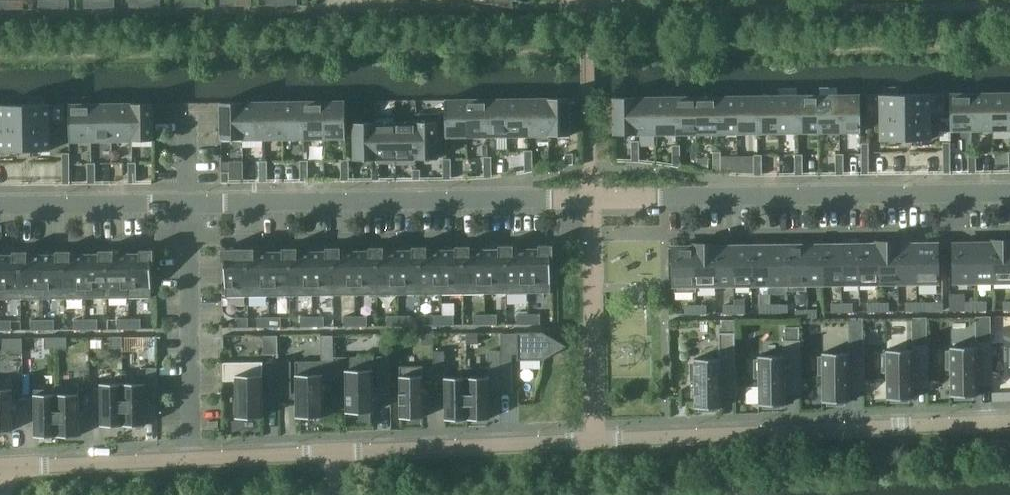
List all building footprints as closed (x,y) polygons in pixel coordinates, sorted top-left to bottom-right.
[(9,9),(9,0),(5,0),(0,0),(0,9),(9,9)] [(9,9),(24,9),(24,0),(9,0),(9,9)] [(54,8),(53,0),(39,0),(39,9),(54,8)] [(54,8),(70,8),(69,0),(53,0),(54,8)] [(992,93),(992,130),(1009,130),(1009,92),(992,93)] [(945,112),(945,93),(905,94),(906,146),(912,146),(912,140),(931,140),(931,112),(945,112)] [(972,130),(971,93),(950,93),(950,130),(972,130)] [(992,93),(971,93),(972,130),(992,130),(992,93)] [(839,95),(839,132),(861,132),(860,94),(839,95)] [(906,146),(905,94),(865,94),(866,113),(880,113),(880,140),(899,140),(899,147),(906,146)] [(757,96),(758,133),(778,133),(778,95),(757,96)] [(778,95),(778,133),(799,132),(798,95),(778,95)] [(798,95),(799,132),(819,132),(819,95),(798,95)] [(819,95),(819,132),(839,132),(839,95),(819,95)] [(676,97),(676,134),(697,134),(696,96),(676,97)] [(696,96),(697,134),(717,133),(717,96),(696,96)] [(717,96),(717,133),(737,133),(737,96),(717,96)] [(737,96),(737,133),(758,133),(757,96),(737,96)] [(635,97),(614,97),(614,135),(635,134),(635,97)] [(635,97),(635,134),(656,134),(655,97),(635,97)] [(655,97),(656,134),(676,134),(676,97),(655,97)] [(508,99),(508,136),(528,136),(528,98),(508,99)] [(528,98),(528,136),(549,135),(548,98),(528,98)] [(548,98),(549,135),(570,135),(570,98),(548,98)] [(445,99),(446,137),(467,136),(467,99),(445,99)] [(467,99),(467,136),(488,136),(487,99),(467,99)] [(487,99),(488,136),(508,136),(508,99),(487,99)] [(263,102),(263,139),(284,139),(283,101),(263,102)] [(283,101),(284,139),(304,138),(304,101),(283,101)] [(324,101),(304,101),(304,138),(324,138),(324,101)] [(324,101),(324,138),(346,138),(345,101),(324,101)] [(243,139),(242,102),(221,102),(221,139),(243,139)] [(263,102),(242,102),(243,139),(263,139),(263,102)] [(111,103),(91,104),(91,141),(112,141),(111,103)] [(132,140),(132,103),(111,103),(112,141),(132,140)] [(153,103),(132,103),(132,140),(154,140),(153,103)] [(25,157),(25,104),(0,105),(0,148),(0,151),(19,151),(19,157),(25,157)] [(64,104),(25,104),(25,157),(31,157),(31,150),(51,150),(50,123),(65,123),(64,104)] [(91,141),(91,104),(70,104),(70,141),(91,141)] [(437,121),(416,122),(416,159),(438,159),(437,121)] [(376,159),(375,122),(354,122),(354,160),(376,159)] [(396,122),(375,122),(376,159),(396,159),(396,122)] [(416,122),(396,122),(396,159),(416,159),(416,122)] [(631,151),(639,151),(639,141),(631,141),(631,151)] [(672,155),(680,155),(680,145),(672,145),(672,155)] [(525,161),(533,161),(533,150),(525,150),(525,161)] [(631,151),(632,162),(640,162),(639,151),(631,151)] [(713,163),(721,162),(721,151),(713,152),(713,163)] [(976,152),(968,152),(968,162),(976,162),(976,152)] [(565,153),(566,165),(574,164),(574,153),(565,153)] [(836,164),(844,164),(844,153),(835,154),(836,164)] [(795,165),(803,165),(803,154),(795,154),(795,165)] [(680,155),(672,155),(672,166),(681,167),(680,155)] [(754,165),(762,165),(762,155),(754,155),(754,165)] [(484,167),(492,167),(492,156),(487,156),(484,156),(484,167)] [(443,169),(451,169),(451,158),(443,159),(443,169)] [(697,158),(697,167),(708,169),(708,158),(697,158)] [(300,171),(309,171),(308,160),(300,160),(300,171)] [(341,170),(349,170),(349,160),(341,160),(341,170)] [(260,171),(268,171),(268,161),(259,161),(260,171)] [(533,171),(533,161),(525,161),(525,173),(533,171)] [(137,162),(128,162),(129,173),(137,173),(137,162)] [(721,162),(713,163),(713,173),(721,173),(721,162)] [(976,162),(968,162),(968,173),(976,173),(976,162)] [(88,173),(96,173),(96,163),(88,163),(88,173)] [(836,164),(836,175),(844,174),(844,164),(836,164)] [(754,165),(754,176),(762,176),(762,165),(754,165)] [(803,165),(795,165),(795,175),(803,175),(803,165)] [(492,167),(484,167),(484,178),(492,177),(492,167)] [(421,169),(412,169),(413,180),(421,180),(421,169)] [(451,169),(443,169),(443,180),(451,179),(451,169)] [(349,181),(349,170),(341,170),(341,181),(349,181)] [(380,170),(372,170),(372,180),(380,180),(380,170)] [(268,171),(260,171),(260,182),(268,182),(268,171)] [(309,171),(300,171),(300,181),(309,181),(309,171)] [(230,172),(221,172),(222,182),(230,182),(230,172)] [(96,184),(96,173),(88,173),(88,184),(96,184)] [(137,183),(137,173),(129,173),(129,183),(137,183)] [(992,243),(993,243),(994,281),(1009,281),(1009,241),(992,241),(992,243)] [(876,242),(877,245),(878,283),(898,282),(898,244),(899,244),(899,242),(876,242)] [(976,281),(975,243),(954,244),(954,282),(976,281)] [(992,243),(975,243),(976,281),(994,281),(993,243),(992,243)] [(694,244),(694,247),(695,247),(696,285),(716,285),(715,246),(716,246),(716,244),(694,244)] [(899,244),(898,244),(898,282),(916,282),(916,244),(899,244)] [(937,244),(916,244),(916,282),(938,282),(937,244)] [(485,293),(507,293),(506,248),(506,245),(499,245),(499,248),(485,248),(485,293)] [(506,248),(507,293),(528,293),(528,248),(514,248),(513,245),(506,245),(506,248)] [(528,248),(528,293),(551,293),(550,258),(553,258),(553,245),(539,245),(539,248),(528,248)] [(805,245),(787,246),(788,284),(787,284),(787,291),(807,291),(807,283),(806,283),(805,245)] [(823,245),(805,245),(806,283),(807,283),(824,283),(823,245)] [(841,245),(823,245),(824,283),(842,283),(841,245)] [(860,245),(841,245),(842,283),(860,283),(860,245)] [(860,245),(860,283),(878,283),(877,245),(860,245)] [(398,249),(399,294),(420,294),(420,249),(420,246),(413,246),(413,249),(398,249)] [(427,246),(420,246),(420,249),(420,294),(442,294),(442,249),(427,249),(427,246)] [(442,294),(464,294),(463,249),(463,246),(456,246),(456,249),(442,249),(442,294)] [(463,249),(464,294),(485,293),(485,248),(470,248),(470,246),(463,246),(463,249)] [(716,246),(715,246),(716,285),(734,284),(734,246),(716,246)] [(734,284),(752,284),(752,246),(734,246),(734,284)] [(770,246),(752,246),(752,284),(770,284),(770,246)] [(787,246),(770,246),(770,284),(787,284),(788,284),(787,246)] [(313,295),(334,295),(334,250),(334,247),(326,247),(326,250),(312,250),(313,295)] [(334,250),(334,295),(356,295),(355,250),(341,250),(341,247),(334,247),(334,250)] [(356,295),(377,295),(377,250),(377,247),(369,247),(369,250),(355,250),(356,295)] [(377,250),(377,295),(399,294),(398,249),(384,250),(384,247),(377,247),(377,250)] [(697,292),(696,285),(695,247),(694,247),(674,247),(674,292),(697,292)] [(225,296),(248,296),(247,251),(247,248),(222,248),(222,262),(225,262),(225,296)] [(247,251),(248,296),(269,296),(269,251),(254,251),(254,248),(247,248),(247,251)] [(269,296),(291,296),(290,251),(290,248),(283,248),(283,251),(269,251),(269,296)] [(290,251),(291,296),(313,295),(312,250),(298,251),(298,248),(290,248),(290,251)] [(151,263),(154,263),(154,249),(140,250),(140,253),(129,253),(129,298),(151,297),(151,263)] [(64,298),(64,253),(64,250),(57,250),(57,253),(42,254),(43,292),(43,299),(64,298)] [(71,253),(71,250),(64,250),(64,253),(64,298),(86,298),(85,253),(71,253)] [(108,298),(107,253),(107,250),(100,250),(100,253),(85,253),(86,298),(108,298)] [(129,298),(129,253),(114,253),(114,250),(107,250),(107,253),(108,298),(129,298)] [(21,251),(13,251),(13,254),(0,254),(0,299),(21,299),(21,292),(21,251)] [(21,292),(43,292),(42,254),(28,254),(28,251),(21,251),(21,292)] [(917,303),(917,311),(927,311),(927,302),(917,303)] [(976,302),(965,302),(965,310),(976,310),(976,302)] [(976,302),(976,310),(987,310),(987,302),(976,302)] [(842,304),(842,312),(853,312),(853,303),(842,304)] [(878,303),(868,303),(868,311),(878,311),(878,303)] [(878,303),(878,311),(889,311),(889,303),(878,303)] [(917,303),(906,303),(906,311),(917,311),(917,303)] [(770,313),(770,304),(760,305),(760,313),(770,313)] [(770,304),(770,313),(781,313),(781,304),(770,304)] [(842,304),(832,304),(832,312),(842,312),(842,304)] [(696,314),(696,305),(685,305),(685,314),(696,314)] [(696,305),(696,314),(707,313),(706,305),(696,305)] [(734,305),(724,305),(724,313),(734,313),(734,305)] [(734,305),(734,313),(745,313),(745,305),(734,305)] [(806,310),(796,310),(796,318),(806,318),(806,310)] [(806,310),(806,318),(817,318),(817,310),(806,310)] [(484,315),(484,325),(498,325),(497,314),(484,315)] [(517,314),(517,325),(529,324),(529,314),(517,314)] [(529,314),(529,324),(541,324),(541,314),(529,314)] [(399,316),(399,326),(411,326),(411,315),(399,316)] [(431,315),(431,326),(443,325),(443,315),(431,315)] [(443,315),(443,325),(455,325),(455,315),(443,315)] [(471,315),(471,325),(484,325),(484,315),(471,315)] [(344,316),(344,327),(356,326),(356,316),(344,316)] [(356,316),(356,326),(368,326),(368,316),(356,316)] [(387,316),(387,326),(399,326),(399,316),(387,316)] [(237,318),(237,328),(249,328),(249,317),(237,318)] [(258,317),(258,328),(270,327),(270,317),(258,317)] [(270,317),(270,327),(281,327),(281,317),(270,317)] [(301,317),(301,327),(313,327),(313,317),(301,317)] [(313,317),(313,327),(325,327),(324,317),(313,317)] [(849,318),(849,329),(863,329),(863,318),(849,318)] [(74,330),(86,329),(86,319),(74,320),(74,330)] [(86,329),(98,329),(98,319),(86,319),(86,329)] [(118,329),(129,329),(129,319),(118,319),(118,329)] [(129,329),(141,329),(141,319),(129,319),(129,329)] [(12,330),(11,320),(0,320),(0,330),(12,330)] [(31,330),(43,330),(43,320),(31,320),(31,330)] [(43,330),(55,330),(55,320),(43,320),(43,330)] [(543,332),(517,332),(518,359),(545,359),(545,358),(560,349),(564,347),(567,345),(564,343),(560,341),(545,332),(545,331),(544,331),(544,332),(543,332)] [(694,380),(694,408),(700,408),(700,411),(716,410),(716,407),(722,407),(722,390),(736,390),(735,332),(719,333),(719,358),(694,358),(694,364),(691,364),(691,380),(694,380)] [(423,333),(423,344),(434,344),(434,333),(423,333)] [(467,333),(468,344),(479,344),(478,333),(467,333)] [(334,359),(334,357),(333,335),(322,335),(322,361),(334,361),(334,359)] [(111,348),(123,347),(122,336),(111,337),(111,348)] [(56,348),(56,337),(45,337),(45,348),(56,348)] [(67,337),(56,337),(56,348),(67,348),(67,337)] [(758,377),(759,404),(764,404),(764,407),(781,407),(781,404),(786,404),(786,387),(800,387),(799,341),(785,341),(785,355),(758,355),(758,360),(755,361),(756,377),(758,377)] [(991,378),(991,343),(977,343),(977,346),(950,347),(950,352),(947,352),(947,368),(950,368),(950,396),(956,396),(956,399),(972,398),(972,395),(978,395),(977,378),(991,378)] [(927,381),(927,346),(913,346),(913,349),(886,350),(886,355),(883,355),(883,371),(886,371),(886,399),(892,399),(892,402),(908,401),(908,398),(914,398),(913,381),(927,381)] [(466,377),(467,419),(490,419),(490,390),(501,390),(501,355),(501,350),(489,350),(489,367),(466,367),(466,377)] [(467,419),(466,377),(445,377),(445,351),(434,351),(434,382),(445,382),(445,419),(467,419)] [(864,384),(863,359),(849,359),(849,352),(842,352),(842,353),(829,353),(829,352),(822,352),(822,358),(819,358),(819,374),(822,374),(822,388),(822,396),(823,402),(828,402),(828,405),(845,405),(845,401),(850,401),(850,384),(864,384)] [(501,390),(512,390),(512,355),(501,355),(501,390)] [(334,359),(334,361),(335,361),(335,375),(346,375),(346,412),(374,412),(373,356),(334,357),(334,359)] [(378,388),(390,388),(390,356),(378,356),(378,388)] [(268,371),(268,394),(280,394),(279,361),(268,362),(268,371)] [(279,361),(280,394),(291,393),(291,361),(279,361)] [(335,361),(334,361),(322,361),(296,361),(296,417),(324,416),(324,380),(335,379),(335,375),(335,361)] [(236,381),(236,417),(264,417),(263,362),(223,362),(224,381),(236,381)] [(400,418),(424,417),(423,366),(400,366),(400,418)] [(122,373),(122,383),(123,383),(123,425),(146,425),(145,394),(157,394),(157,368),(144,368),(144,373),(122,373)] [(0,379),(0,431),(13,430),(12,388),(12,378),(0,379)] [(123,425),(123,383),(122,383),(101,383),(101,425),(123,425)] [(56,384),(56,389),(57,389),(57,436),(80,435),(79,420),(79,384),(56,384)] [(57,389),(56,389),(34,389),(35,436),(57,436),(57,389)]
